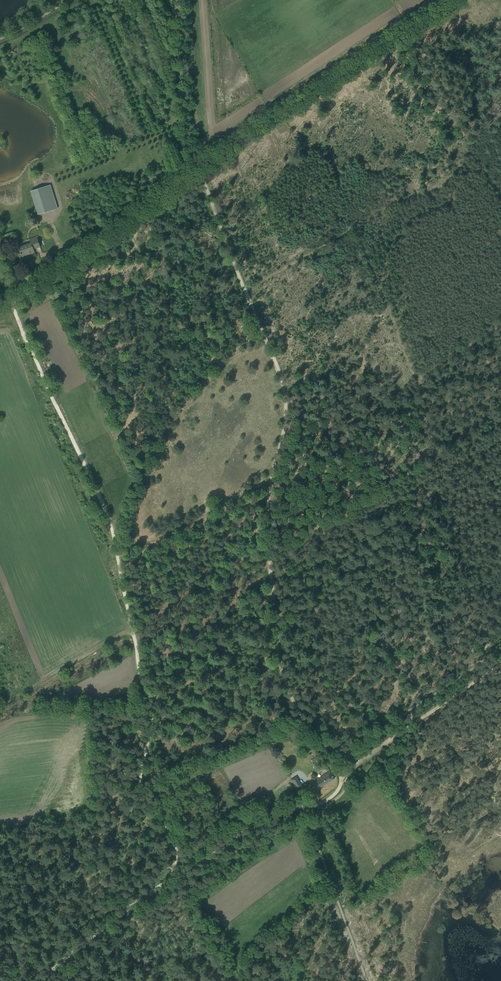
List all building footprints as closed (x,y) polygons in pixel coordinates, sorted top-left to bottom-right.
[(50,185),(31,191),(38,214),(57,208),(50,185)] [(33,249),(40,246),(36,237),(30,239),(31,243),(19,247),(22,256),(34,252),(33,249)] [(330,771),(310,784),(315,791),(335,779),(330,771)] [(302,785),(297,776),(291,780),(296,788),(302,785)]
